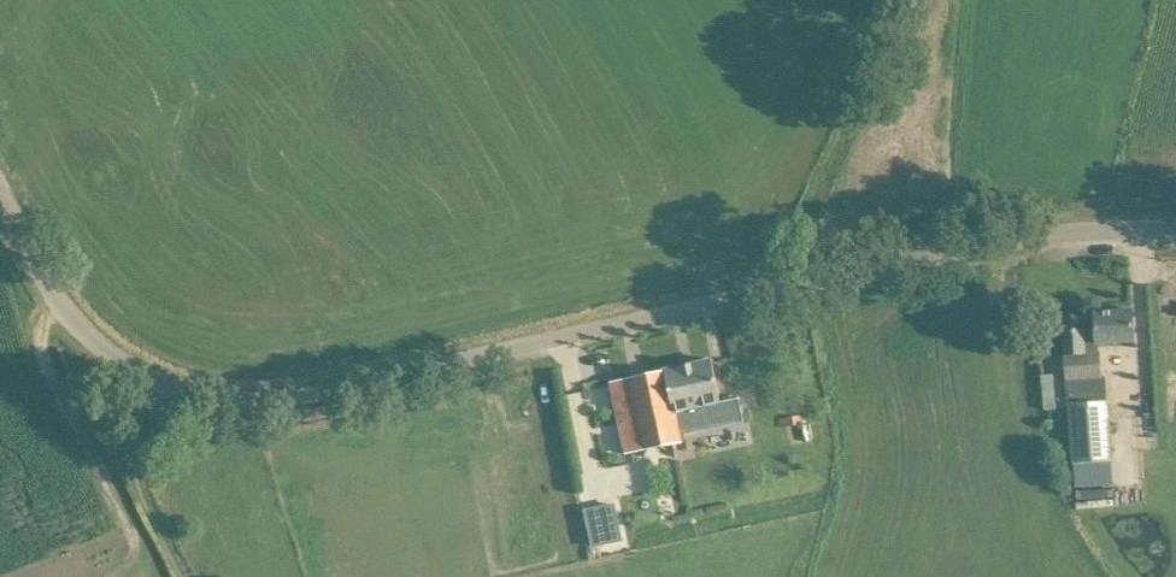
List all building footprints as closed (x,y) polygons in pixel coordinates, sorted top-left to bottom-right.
[(1064,331),(1066,355),(1067,381),(1098,379),(1096,344),(1135,341),(1133,310),(1095,313),(1096,329),(1083,330),(1083,329),(1064,331)] [(612,382),(617,406),(626,454),(682,442),(675,412),(721,402),(718,383),(713,360),(664,370),(665,371),(612,382)] [(1075,463),(1076,487),(1113,484),(1108,402),(1069,404),(1072,463),(1075,463)]
